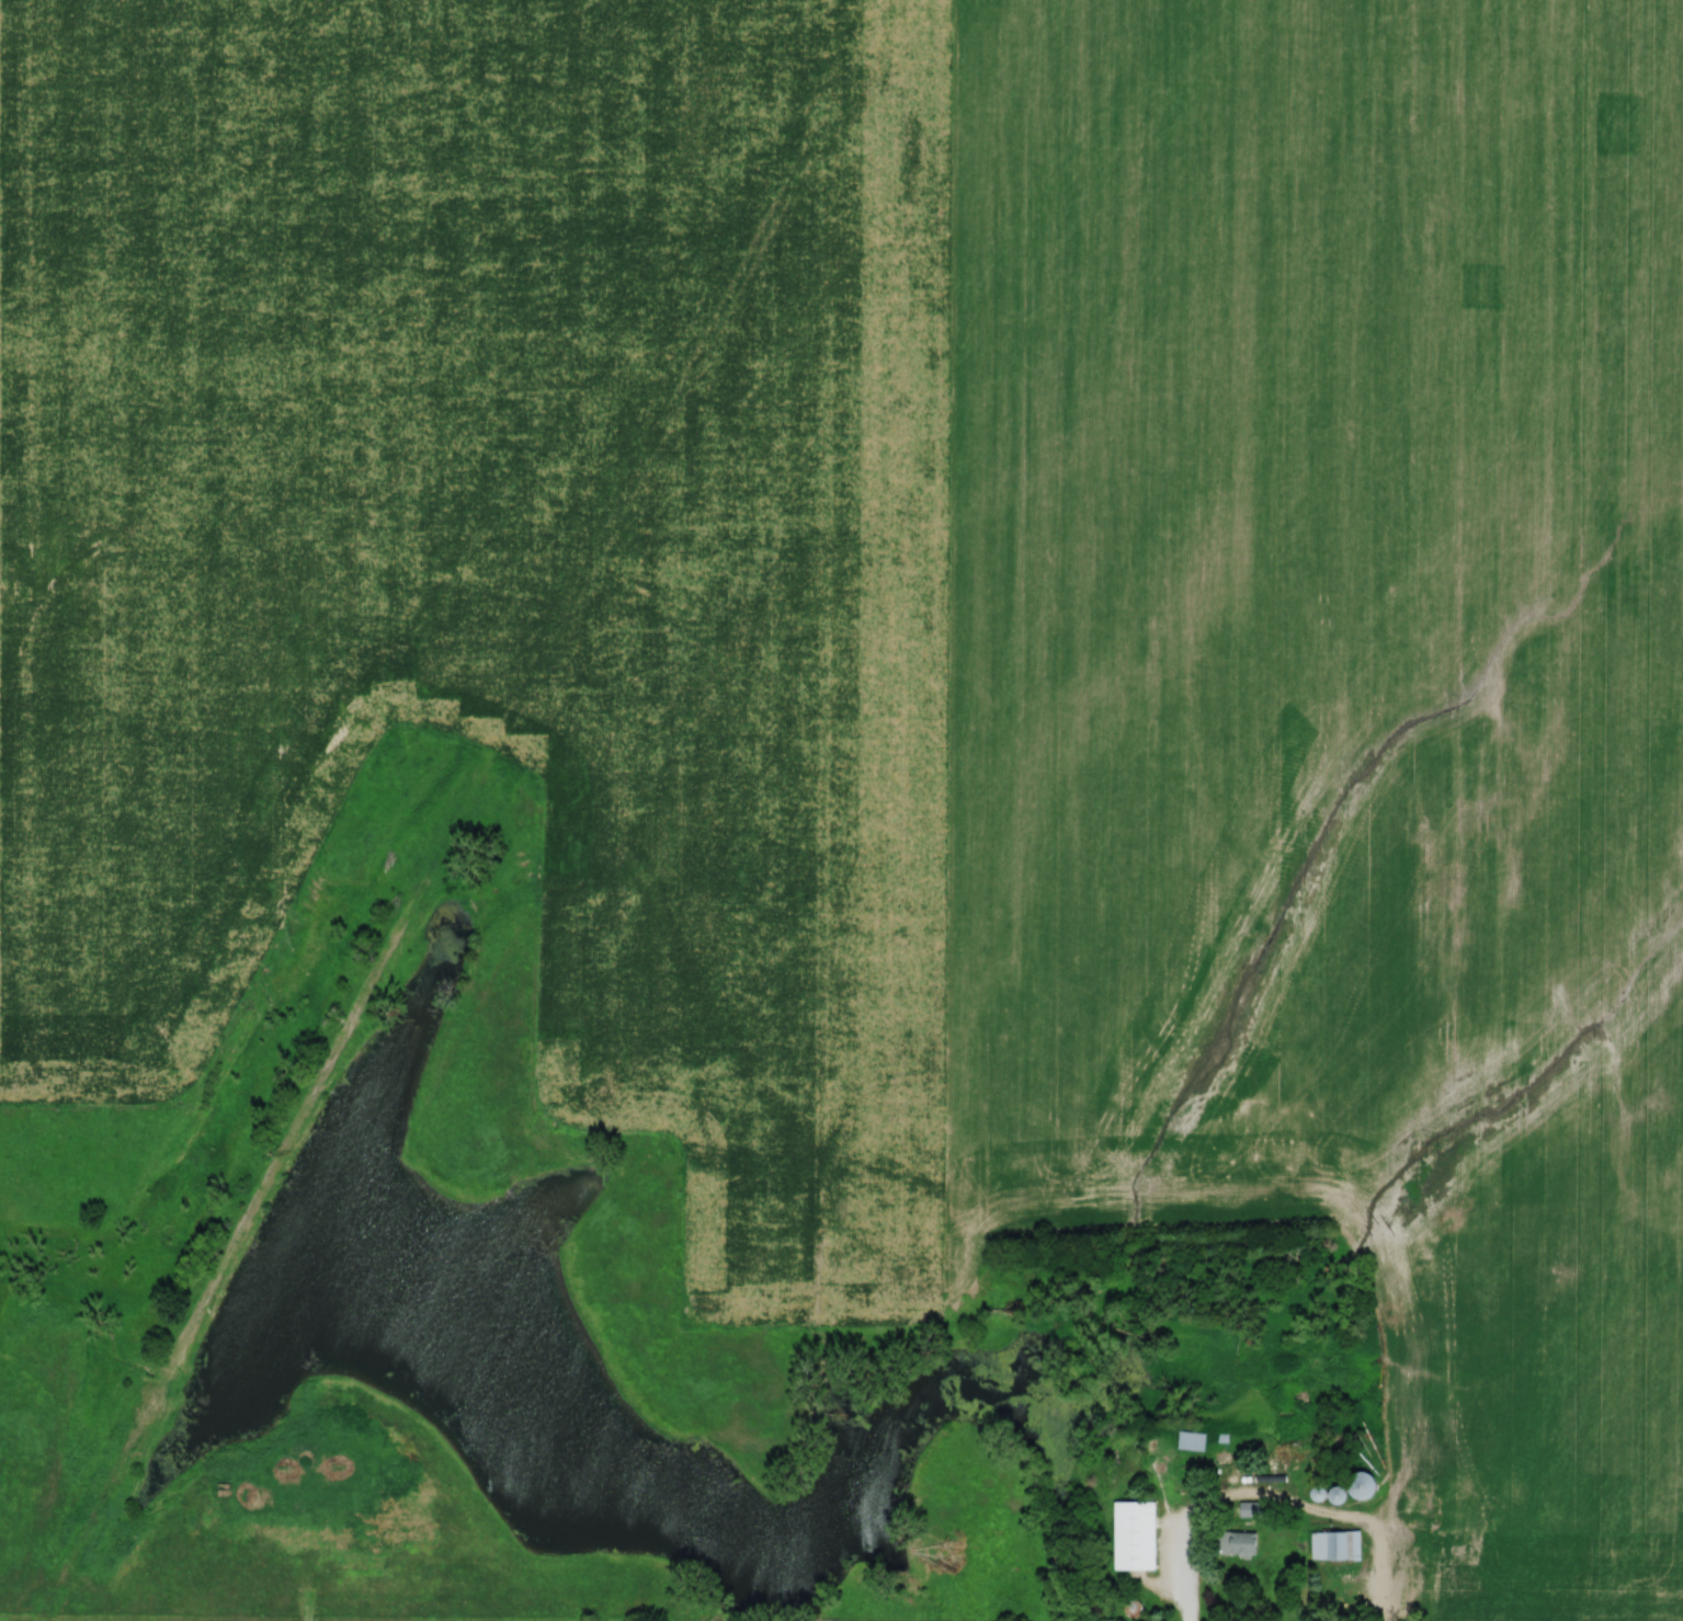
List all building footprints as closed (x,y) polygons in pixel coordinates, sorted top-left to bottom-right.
[(1209,1451),(1209,1432),(1182,1432),(1182,1451),(1209,1451)] [(1115,1502),(1159,1502),(1160,1568),(1116,1568),(1115,1502)] [(1314,1532),(1314,1561),(1363,1561),(1363,1532),(1314,1532)]
